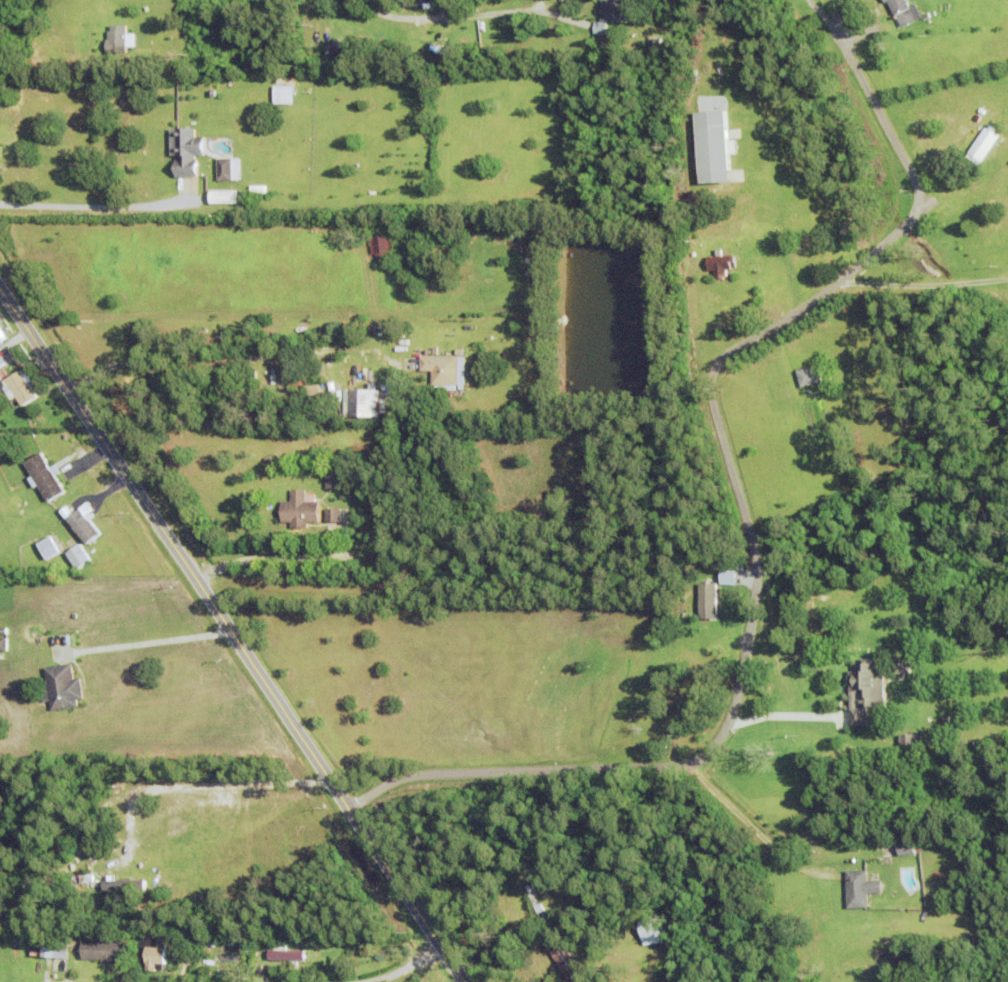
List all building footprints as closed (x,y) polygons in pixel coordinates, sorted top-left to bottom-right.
[(404,5),(403,0),(435,0),(431,1),(432,7),(424,8),(423,2),(404,5)] [(600,19),(601,0),(626,0),(624,21),(600,19)] [(895,13),(888,0),(908,0),(911,5),(916,2),(923,15),(902,25),(896,13),(895,13)] [(133,35),(133,45),(127,45),(127,51),(107,50),(107,37),(109,37),(109,28),(111,28),(111,23),(126,23),(126,35),(133,35)] [(645,45),(646,36),(661,37),(659,47),(645,45)] [(419,44),(452,43),(452,51),(420,51),(419,44)] [(348,46),(324,45),(324,54),(348,54),(348,46)] [(274,67),(293,67),(294,85),(293,85),(294,93),(274,93),(274,67)] [(292,86),(272,85),(272,103),(291,103),(292,86)] [(743,170),(744,180),(731,181),(731,178),(702,180),(696,108),(726,106),(731,171),(743,170)] [(974,116),(978,112),(983,117),(979,121),(974,116)] [(995,131),(999,134),(982,159),(970,150),(986,125),(988,127),(991,122),(998,127),(995,131)] [(206,134),(206,154),(198,154),(198,174),(177,174),(177,158),(179,158),(179,153),(172,153),(172,126),(198,126),(198,134),(206,134)] [(219,157),(233,156),(233,178),(219,178),(219,157)] [(236,189),(208,190),(208,203),(236,203),(236,189)] [(378,259),(377,253),(371,254),(369,233),(392,231),(394,251),(388,252),(389,258),(378,259)] [(732,254),(736,254),(736,266),(733,266),(733,268),(727,268),(727,274),(723,275),(723,277),(719,277),(719,275),(714,275),(714,269),(708,269),(708,255),(715,255),(715,248),(722,248),(722,254),(732,254)] [(797,358),(811,354),(813,361),(799,365),(797,358)] [(457,384),(457,389),(445,389),(445,387),(436,387),(436,384),(432,384),(432,369),(420,369),(421,355),(465,355),(465,384),(457,384)] [(796,369),(817,363),(822,380),(800,386),(796,369)] [(243,370),(257,369),(258,379),(243,380),(243,370)] [(4,377),(19,405),(33,397),(18,370),(4,377)] [(306,385),(319,383),(320,395),(308,397),(306,385)] [(344,388),(379,387),(379,413),(344,414),(344,388)] [(796,391),(801,390),(806,407),(801,408),(796,391)] [(55,463),(60,471),(55,475),(64,490),(49,500),(25,461),(41,451),(51,466),(55,463)] [(338,488),(338,473),(324,473),(324,488),(338,488)] [(320,501),(319,521),(308,521),(307,527),(291,527),(292,521),(281,521),(282,500),(291,500),(291,488),(306,488),(306,492),(316,493),(316,501),(320,501)] [(67,517),(80,507),(100,534),(87,543),(67,517)] [(326,521),(326,507),(341,507),(341,521),(326,521)] [(38,542),(50,535),(59,552),(47,559),(38,542)] [(66,552),(79,543),(90,560),(77,568),(66,552)] [(699,618),(699,582),(717,582),(717,618),(699,618)] [(893,673),(894,657),(910,657),(910,673),(893,673)] [(877,661),(878,672),(883,671),(884,696),(885,696),(886,704),(884,704),(884,706),(867,707),(868,725),(850,725),(850,708),(849,670),(856,670),(855,661),(861,661),(861,659),(872,658),(872,661),(877,661)] [(80,678),(84,699),(77,700),(78,706),(52,710),(45,667),(71,662),(74,679),(80,678)] [(899,734),(926,733),(926,750),(899,750),(899,734)] [(898,842),(913,840),(915,853),(899,855),(898,842)] [(881,881),(882,893),(868,894),(868,908),(847,908),(846,870),(867,870),(867,881),(881,881)] [(81,876),(94,875),(94,882),(81,883),(81,876)] [(121,889),(121,881),(101,880),(101,889),(121,889)] [(639,920),(659,917),(663,942),(643,946),(639,920)] [(174,930),(183,929),(183,937),(174,937),(174,930)] [(156,964),(156,971),(146,970),(147,947),(157,947),(158,934),(166,934),(165,964),(156,964)] [(32,956),(33,940),(68,942),(67,958),(32,956)] [(102,962),(102,959),(83,959),(83,941),(125,941),(125,959),(114,959),(114,962),(102,962)] [(302,950),(266,950),(266,960),(302,961),(302,950)]
